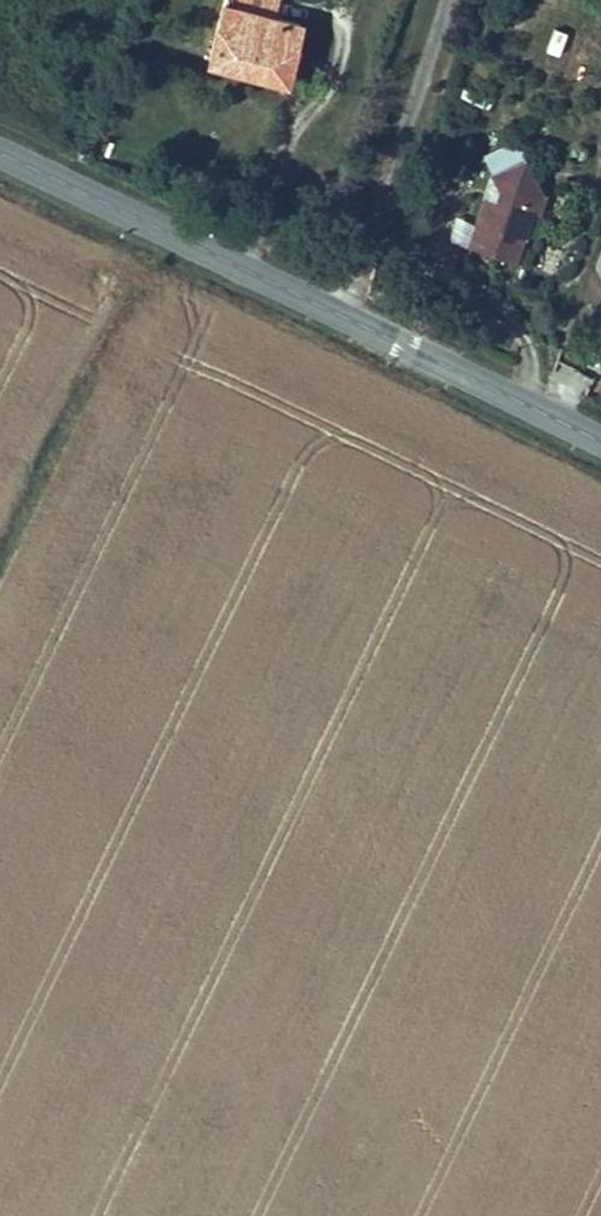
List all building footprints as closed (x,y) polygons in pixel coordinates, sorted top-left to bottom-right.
[(302,20),(267,9),(270,0),(222,0),(205,56),(284,79),(302,20)] [(489,162),(495,180),(528,169),(522,151),(489,162)] [(532,203),(549,199),(528,169),(495,180),(506,206),(493,204),(481,234),(527,252),(539,222),(532,203)]
